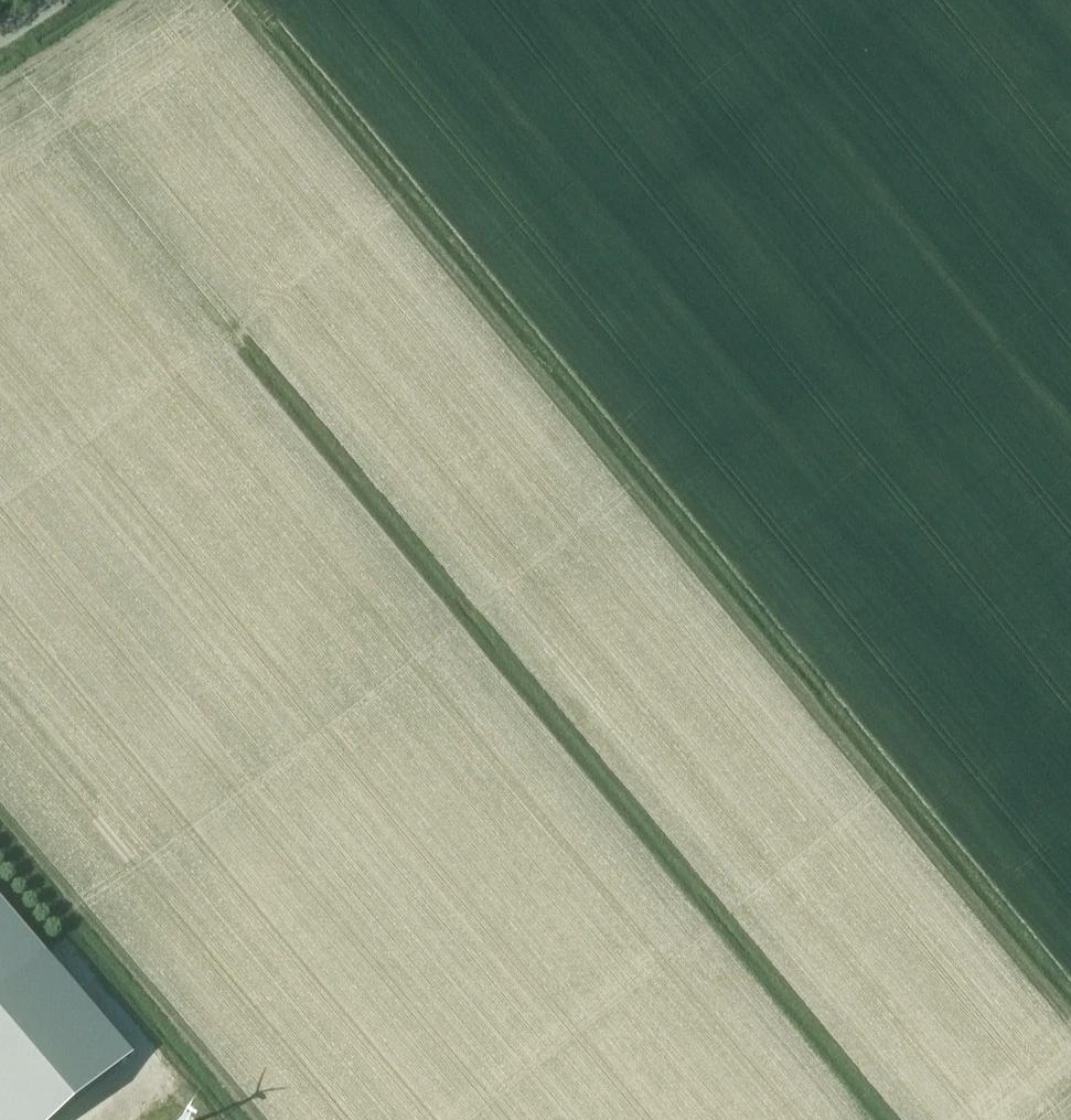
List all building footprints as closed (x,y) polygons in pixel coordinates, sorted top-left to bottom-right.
[(129,1057),(0,905),(0,1119),(55,1119),(129,1057)]
